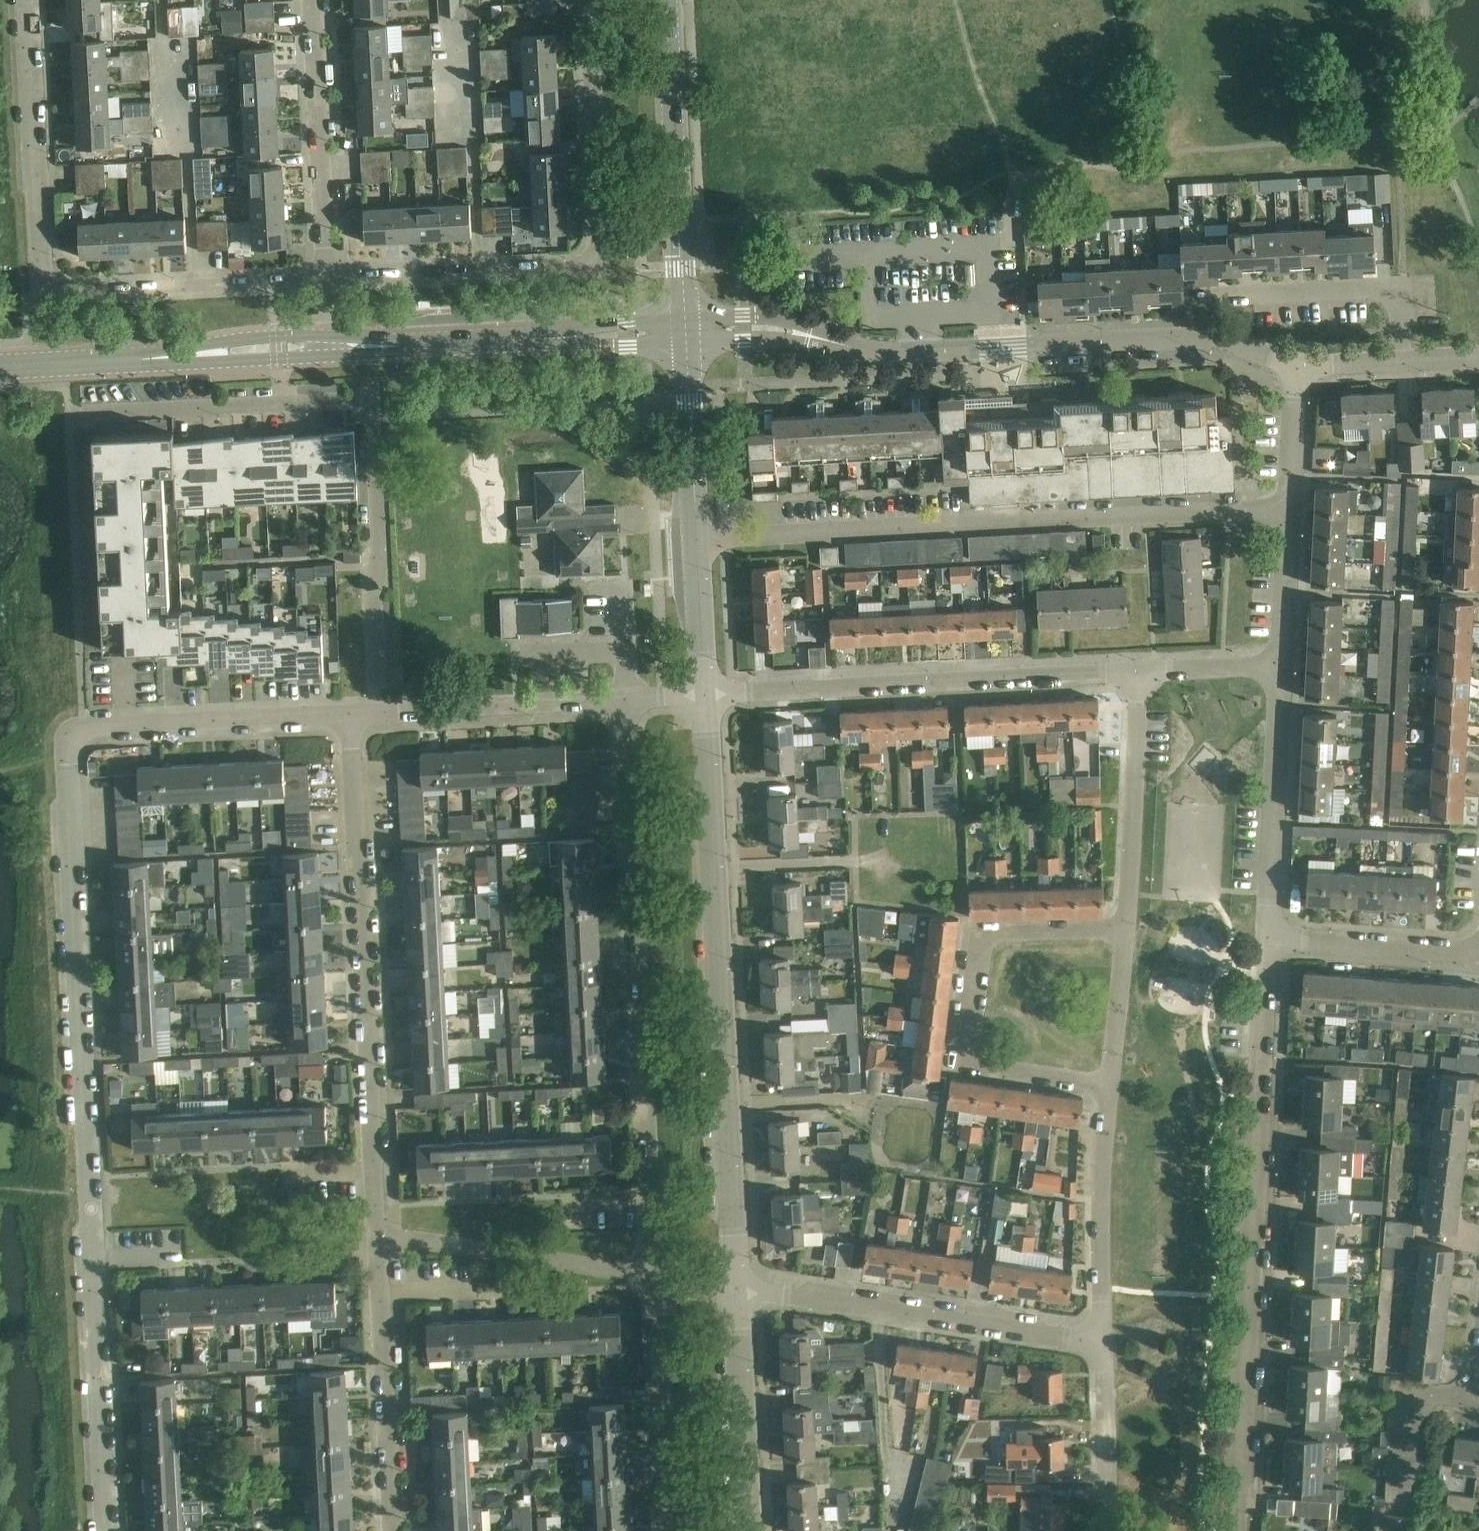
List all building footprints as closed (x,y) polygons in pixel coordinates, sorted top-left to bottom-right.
[(389,12),(389,0),(355,0),(356,14),(361,14),(361,25),(386,24),(385,13),(389,12)] [(465,0),(451,0),(452,19),(466,19),(465,0)] [(466,19),(481,18),(480,0),(465,0),(466,19)] [(557,0),(540,0),(528,1),(528,15),(557,14),(557,0)] [(246,17),(275,16),(274,1),(245,2),(246,17)] [(102,28),(103,28),(101,2),(68,3),(69,30),(77,29),(77,41),(102,40),(102,28)] [(197,6),(183,7),(184,36),(199,35),(197,6)] [(184,36),(183,7),(168,7),(170,37),(184,36)] [(239,11),(223,12),(224,29),(224,33),(240,32),(239,11)] [(275,16),(246,17),(247,32),(276,30),(275,16)] [(361,25),(354,26),(355,52),(388,50),(387,24),(361,25)] [(404,50),(432,49),(432,34),(403,35),(404,50)] [(522,36),(524,62),(557,60),(556,34),(522,36)] [(107,40),(102,40),(77,41),(74,41),(75,68),(109,66),(107,40)] [(482,64),(510,63),(509,48),(481,49),(482,64)] [(122,65),(150,64),(150,49),(121,50),(122,65)] [(241,50),(242,77),(275,75),(274,49),(241,50)] [(433,64),(432,49),(404,50),(405,65),(433,64)] [(357,79),(390,77),(388,50),(355,52),(357,79)] [(524,62),(525,88),(558,86),(557,60),(524,62)] [(199,79),(228,77),(227,63),(199,64),(199,79)] [(511,78),(510,63),(482,64),(482,79),(511,78)] [(151,79),(150,64),(122,65),(123,80),(151,79)] [(110,92),(109,66),(75,68),(77,94),(110,92)] [(277,101),(275,75),(242,77),(243,103),(277,101)] [(228,77),(199,79),(200,94),(229,92),(228,77)] [(358,105),(391,104),(390,77),(357,79),(358,105)] [(406,103),(435,101),(434,86),(406,88),(406,103)] [(525,88),(527,114),(560,113),(558,86),(525,88)] [(111,119),(110,92),(77,94),(78,121),(111,119)] [(484,117),(513,115),(512,100),(484,102),(484,117)] [(124,118),(153,116),(152,101),(123,103),(124,118)] [(278,127),(277,101),(243,103),(245,129),(278,127)] [(436,116),(435,101),(406,103),(407,118),(436,116)] [(391,104),(358,105),(359,132),(392,130),(391,104)] [(560,113),(527,114),(528,142),(532,142),(557,140),(561,140),(560,113)] [(202,131),(231,130),(230,115),(201,116),(202,131)] [(514,130),(513,115),(484,117),(485,131),(514,130)] [(153,116),(124,118),(125,133),(145,132),(145,144),(154,143),(153,116)] [(111,119),(78,121),(79,147),(113,146),(111,119)] [(278,127),(245,129),(246,156),(251,156),(275,155),(279,155),(278,127)] [(232,145),(231,130),(202,131),(203,146),(232,145)] [(531,153),(533,180),(566,178),(565,152),(558,152),(557,140),(532,142),(533,153),(531,153)] [(440,177),(454,176),(452,147),(438,148),(440,177)] [(467,147),(452,147),(454,176),(469,176),(467,147)] [(361,152),(362,167),(391,165),(390,150),(361,152)] [(251,195),(284,193),(283,166),(276,167),(275,155),(251,156),(251,168),(249,168),(251,195)] [(203,158),(194,158),(196,197),(213,196),(211,157),(203,158)] [(183,158),(168,159),(169,188),(184,187),(183,158)] [(169,188),(168,159),(153,160),(154,189),(169,188)] [(77,179),(106,177),(105,162),(76,164),(77,179)] [(392,180),(391,165),(362,167),(363,182),(392,180)] [(1385,200),(1383,173),(1367,173),(1369,201),(1385,200)] [(1337,176),(1323,177),(1323,187),(1338,186),(1337,176)] [(107,192),(106,177),(77,179),(78,194),(107,192)] [(1323,187),(1323,177),(1308,178),(1309,188),(1323,187)] [(533,180),(534,207),(567,205),(566,178),(533,180)] [(1274,179),(1275,190),(1289,189),(1289,178),(1274,179)] [(1261,190),(1275,190),(1274,179),(1260,180),(1261,190)] [(1240,181),(1226,182),(1227,192),(1241,191),(1240,181)] [(1227,192),(1226,182),(1212,183),(1213,193),(1227,192)] [(1194,194),(1193,184),(1178,185),(1179,195),(1194,194)] [(285,220),(284,193),(251,195),(252,221),(285,220)] [(470,203),(443,205),(445,238),(472,236),(470,203)] [(419,239),(445,238),(443,205),(417,206),(419,239)] [(497,206),(498,234),(514,233),(512,205),(497,206)] [(567,205),(534,207),(536,233),(569,232),(567,205)] [(393,241),(419,239),(417,206),(391,207),(393,241)] [(484,235),(498,234),(497,206),(482,207),(484,235)] [(393,241),(391,207),(364,209),(366,242),(393,241)] [(1181,224),(1180,214),(1165,215),(1166,225),(1181,224)] [(1116,227),(1131,226),(1131,216),(1116,217),(1116,227)] [(1146,216),(1131,216),(1131,226),(1146,226),(1146,216)] [(185,218),(158,220),(160,253),(187,252),(185,218)] [(1083,229),(1083,219),(1068,220),(1069,230),(1083,229)] [(1097,219),(1083,219),(1083,229),(1097,228),(1097,219)] [(134,254),(160,253),(158,220),(132,221),(134,254)] [(227,220),(212,221),(214,250),(229,249),(227,220)] [(285,220),(252,221),(254,248),(287,246),(285,220)] [(1049,243),(1048,231),(1051,230),(1050,220),(1024,222),(1025,244),(1049,243)] [(106,222),(108,256),(134,254),(132,221),(106,222)] [(214,250),(212,221),(197,222),(199,251),(214,250)] [(108,256),(106,222),(79,224),(81,257),(108,256)] [(1315,268),(1328,267),(1326,236),(1325,227),(1301,228),(1303,261),(1315,260),(1315,268)] [(1290,261),(1303,261),(1301,228),(1277,229),(1280,270),(1291,269),(1290,261)] [(1268,271),(1280,270),(1277,229),(1253,231),(1255,263),(1267,263),(1268,271)] [(1242,264),(1255,263),(1253,231),(1229,232),(1230,240),(1232,273),(1243,272),(1242,264)] [(1350,234),(1352,274),(1364,273),(1363,266),(1376,265),(1374,233),(1350,234)] [(1340,275),(1352,274),(1350,234),(1326,236),(1328,267),(1340,267),(1340,275)] [(1219,273),(1232,273),(1230,240),(1206,242),(1208,282),(1219,281),(1219,273)] [(1196,283),(1208,282),(1206,242),(1182,243),(1183,265),(1184,275),(1196,275),(1196,283)] [(1183,265),(1157,266),(1159,299),(1173,298),(1173,306),(1185,305),(1184,275),(1183,265)] [(1159,299),(1157,266),(1134,267),(1136,308),(1149,307),(1148,299),(1159,299)] [(1134,267),(1111,269),(1112,301),(1125,300),(1125,308),(1136,308),(1134,267)] [(1112,301),(1111,269),(1085,270),(1087,310),(1101,310),(1100,302),(1112,301)] [(1087,310),(1085,270),(1061,271),(1062,280),(1064,320),(1077,319),(1077,311),(1087,310)] [(1064,320),(1062,280),(1039,281),(1041,313),(1054,312),(1054,320),(1064,320)] [(1447,388),(1450,419),(1451,435),(1463,435),(1462,425),(1461,425),(1460,419),(1476,418),(1474,387),(1447,388)] [(1435,420),(1450,419),(1447,388),(1423,390),(1425,420),(1422,420),(1423,437),(1435,436),(1435,420)] [(1367,393),(1370,440),(1382,439),(1381,423),(1395,422),(1393,391),(1367,393)] [(1218,416),(1216,393),(982,406),(982,397),(966,397),(966,395),(940,396),(941,408),(926,409),(925,395),(908,396),(909,410),(878,412),(877,398),(860,399),(861,413),(830,414),(829,400),(812,401),(813,415),(774,417),(774,410),(757,411),(758,430),(750,431),(752,477),(753,477),(753,471),(776,470),(776,476),(777,476),(776,458),(942,449),(944,463),(935,464),(935,481),(945,480),(945,483),(970,481),(971,501),(1236,490),(1232,415),(1218,416)] [(1369,423),(1370,440),(1367,393),(1342,394),(1344,425),(1369,423)] [(325,433),(327,499),(358,497),(355,439),(355,430),(325,433)] [(161,661),(184,660),(182,608),(171,609),(164,471),(176,470),(174,443),(174,432),(162,433),(162,439),(154,439),(153,433),(94,436),(105,650),(160,647),(161,661)] [(267,502),(297,500),(295,437),(294,433),(265,436),(267,502)] [(297,500),(327,499),(325,433),(295,437),(297,500)] [(207,505),(237,503),(235,440),(234,435),(204,439),(207,505)] [(237,503),(267,502),(265,436),(235,440),(237,503)] [(177,506),(207,505),(204,439),(174,443),(176,470),(177,506)] [(1422,443),(1410,444),(1412,468),(1424,467),(1422,443)] [(1412,468),(1410,444),(1399,445),(1400,462),(1387,463),(1388,475),(1401,476),(1400,469),(1412,468)] [(1369,474),(1370,461),(1369,450),(1358,450),(1359,462),(1344,462),(1344,473),(1369,474)] [(1453,460),(1452,473),(1478,473),(1478,461),(1453,460)] [(617,535),(615,499),(587,501),(585,462),(536,465),(538,501),(518,502),(518,517),(517,517),(518,532),(554,530),(557,576),(605,573),(603,536),(617,535)] [(897,487),(897,476),(888,477),(889,487),(897,487)] [(897,476),(897,487),(906,486),(906,476),(897,476)] [(858,478),(849,479),(850,490),(858,489),(858,478)] [(850,490),(849,479),(840,479),(841,490),(850,490)] [(801,492),(801,481),(792,482),(793,492),(801,492)] [(810,481),(801,481),(801,492),(811,492),(810,481)] [(1386,515),(1399,516),(1401,483),(1385,482),(1384,492),(1388,493),(1386,515)] [(1406,485),(1405,509),(1418,510),(1419,486),(1406,485)] [(1316,511),(1348,513),(1357,514),(1359,489),(1317,487),(1316,511)] [(1458,512),(1478,513),(1478,488),(1459,487),(1458,512)] [(766,500),(765,491),(753,492),(754,501),(766,500)] [(765,491),(766,500),(778,500),(778,491),(765,491)] [(1404,533),(1416,534),(1418,510),(1405,509),(1404,533)] [(1346,537),(1348,513),(1316,511),(1314,535),(1346,537)] [(1458,512),(1456,536),(1478,537),(1478,513),(1458,512)] [(1374,539),(1386,539),(1398,540),(1399,516),(1386,515),(1376,514),(1374,539)] [(1075,553),(1073,530),(1061,531),(1062,554),(1075,553)] [(1073,530),(1075,553),(1087,553),(1086,530),(1073,530)] [(1049,532),(1051,555),(1062,554),(1061,531),(1049,532)] [(1027,533),(1029,556),(1039,555),(1038,532),(1027,533)] [(1038,532),(1039,555),(1051,555),(1049,532),(1038,532)] [(1019,556),(1017,533),(1005,534),(1006,557),(1019,556)] [(1017,533),(1019,556),(1029,556),(1027,533),(1017,533)] [(1105,533),(1093,534),(1094,553),(1106,552),(1105,533)] [(1403,557),(1415,558),(1416,534),(1404,533),(1403,557)] [(1006,557),(1005,534),(993,535),(994,558),(1006,557)] [(970,559),(982,558),(981,535),(969,536),(970,559)] [(982,558),(994,558),(993,535),(981,535),(982,558)] [(1345,561),(1346,537),(1314,535),(1313,559),(1345,561)] [(950,537),(951,560),(964,559),(962,536),(950,537)] [(1456,536),(1455,560),(1478,561),(1478,537),(1456,536)] [(532,537),(521,537),(522,548),(532,547),(532,537)] [(950,537),(939,538),(940,561),(951,560),(950,537)] [(1165,569),(1198,567),(1202,567),(1201,552),(1197,552),(1197,539),(1200,539),(1200,537),(1163,539),(1165,569)] [(926,538),(914,539),(916,562),(927,561),(926,538)] [(939,538),(926,538),(927,561),(940,561),(939,538)] [(904,539),(894,540),(895,563),(905,562),(904,539)] [(914,539),(904,539),(905,562),(916,562),(914,539)] [(1386,539),(1384,564),(1396,564),(1398,540),(1386,539)] [(894,540),(882,541),(883,564),(895,563),(894,540)] [(870,541),(858,542),(859,565),(871,564),(870,541)] [(882,541),(870,541),(871,564),(883,564),(882,541)] [(847,566),(859,565),(858,542),(846,543),(847,566)] [(297,544),(297,555),(311,554),(310,543),(297,544)] [(297,555),(297,544),(283,544),(284,555),(297,555)] [(224,558),(239,558),(238,546),(223,547),(224,558)] [(254,546),(238,546),(239,558),(254,557),(254,546)] [(839,546),(838,546),(820,547),(821,565),(840,564),(839,546)] [(182,560),(196,560),(196,548),(181,549),(182,560)] [(359,549),(344,550),(345,561),(360,561),(359,549)] [(1415,558),(1403,557),(1401,582),(1414,583),(1415,558)] [(1345,561),(1313,559),(1312,584),(1344,586),(1345,561)] [(1478,586),(1478,561),(1455,560),(1445,559),(1444,584),(1478,586)] [(1395,589),(1396,564),(1384,564),(1383,588),(1395,589)] [(951,566),(951,583),(962,582),(961,565),(951,566)] [(961,565),(962,582),(973,582),(972,565),(961,565)] [(314,566),(296,566),(296,580),(315,579),(314,566)] [(755,595),(782,593),(780,566),(753,568),(755,595)] [(909,568),(910,585),(920,584),(919,567),(909,568)] [(1199,581),(1198,567),(1165,569),(1167,598),(1200,596),(1204,596),(1203,581),(1199,581)] [(806,585),(823,585),(822,568),(805,568),(806,585)] [(899,585),(910,585),(909,568),(898,568),(899,585)] [(213,569),(204,570),(204,581),(214,580),(213,580),(213,569)] [(856,588),(855,571),(845,572),(846,588),(856,588)] [(866,571),(855,571),(856,588),(867,587),(866,571)] [(824,602),(823,585),(806,585),(807,602),(824,602)] [(1097,588),(1098,621),(1098,625),(1113,624),(1113,620),(1126,620),(1126,623),(1128,623),(1126,586),(1097,588)] [(1084,622),(1098,621),(1097,588),(1068,589),(1069,622),(1070,626),(1084,625),(1084,622)] [(1056,623),(1069,622),(1068,589),(1038,591),(1040,627),(1056,627),(1056,623)] [(789,593),(782,593),(755,595),(756,621),(783,620),(782,605),(790,605),(789,593)] [(1201,610),(1200,596),(1167,598),(1168,627),(1205,625),(1204,610),(1201,610)] [(573,598),(558,599),(555,599),(555,598),(534,599),(535,600),(518,601),(518,597),(500,598),(502,638),(520,637),(520,633),(574,631),(574,629),(573,629),(572,600),(573,600),(573,598)] [(1400,598),(1399,623),(1412,623),(1413,599),(1400,598)] [(1380,629),(1393,629),(1394,600),(1382,599),(1380,629)] [(1311,600),(1310,625),(1342,626),(1343,602),(1311,600)] [(1442,600),(1441,625),(1473,626),(1474,602),(1442,600)] [(912,640),(911,613),(910,605),(884,606),(885,614),(886,641),(912,640)] [(1017,607),(990,608),(991,636),(1018,635),(1018,631),(1017,615),(1017,608),(1017,607)] [(184,660),(208,659),(205,614),(192,614),(192,608),(182,608),(184,660)] [(991,636),(990,608),(964,610),(965,637),(991,636)] [(1025,608),(1017,608),(1017,615),(1018,631),(1026,630),(1025,608)] [(965,637),(964,610),(937,611),(939,639),(965,637)] [(939,639),(937,611),(911,613),(912,640),(939,639)] [(231,662),(229,618),(216,618),(216,613),(205,614),(208,659),(208,663),(231,662)] [(886,641),(885,614),(858,615),(860,643),(886,641)] [(860,643),(858,615),(831,617),(833,644),(860,643)] [(254,666),(252,621),(239,622),(239,617),(229,618),(231,662),(232,667),(254,666)] [(783,620),(756,621),(758,648),(785,647),(783,620)] [(277,670),(275,625),(262,626),(262,621),(252,621),(254,666),(255,671),(277,670)] [(1399,623),(1398,646),(1410,647),(1412,623),(1399,623)] [(301,674),(298,629),(286,629),(286,624),(275,625),(277,670),(277,674),(301,674)] [(1310,625),(1308,648),(1341,650),(1342,626),(1310,625)] [(1441,625),(1440,649),(1472,650),(1473,626),(1441,625)] [(309,628),(298,629),(301,674),(301,678),(325,677),(322,633),(309,633),(309,628)] [(1380,636),(1379,652),(1391,653),(1393,629),(1380,629),(1362,628),(1361,635),(1380,636)] [(826,645),(825,633),(809,634),(810,646),(826,645)] [(1397,670),(1409,671),(1410,647),(1398,646),(1397,670)] [(1341,650),(1308,648),(1307,672),(1339,674),(1341,650)] [(1472,650),(1440,649),(1438,673),(1470,674),(1472,650)] [(1379,652),(1378,676),(1390,677),(1391,653),(1379,652)] [(338,661),(330,661),(330,672),(339,672),(338,661)] [(1395,694),(1408,695),(1409,671),(1397,670),(1395,694)] [(1339,674),(1307,672),(1306,697),(1338,699),(1339,674)] [(1470,674),(1438,673),(1437,696),(1469,698),(1470,674)] [(1389,701),(1390,677),(1378,676),(1377,701),(1389,701)] [(1394,718),(1407,719),(1408,695),(1395,694),(1394,718)] [(1469,698),(1437,696),(1436,720),(1468,722),(1469,698)] [(1072,700),(1074,727),(1087,726),(1088,742),(1101,741),(1099,698),(1072,700)] [(1046,701),(1049,760),(1058,759),(1058,753),(1058,745),(1059,744),(1059,728),(1074,727),(1072,700),(1046,701)] [(1046,701),(1019,702),(1020,730),(1021,741),(1037,740),(1038,761),(1049,760),(1046,701)] [(994,731),(1020,730),(1019,702),(992,704),(994,731)] [(967,733),(994,731),(992,704),(966,705),(967,733)] [(921,708),(922,735),(950,734),(948,706),(921,708)] [(922,735),(921,708),(895,709),(896,737),(922,735)] [(896,737),(895,709),(868,710),(870,738),(896,737)] [(870,738),(868,710),(841,712),(843,739),(870,738)] [(1375,741),(1387,741),(1389,713),(1376,712),(1375,741)] [(1305,713),(1304,738),(1336,739),(1337,715),(1305,713)] [(766,746),(825,743),(842,743),(840,718),(827,719),(828,731),(793,733),(793,720),(765,722),(766,746)] [(1393,742),(1405,743),(1407,719),(1394,718),(1393,742)] [(1468,722),(1436,720),(1435,744),(1467,746),(1468,722)] [(1335,763),(1336,739),(1304,738),(1303,762),(1335,763)] [(1386,766),(1387,741),(1375,741),(1374,765),(1386,766)] [(1405,743),(1393,742),(1392,766),(1404,767),(1405,743)] [(826,757),(825,743),(766,746),(768,772),(796,770),(795,759),(826,757)] [(566,744),(542,746),(544,780),(568,779),(568,778),(568,774),(567,763),(567,751),(566,744)] [(1467,746),(1435,744),(1433,768),(1466,770),(1467,746)] [(985,763),(995,763),(995,745),(984,746),(985,763)] [(1005,745),(995,745),(995,763),(1006,762),(1005,745)] [(544,780),(542,746),(518,747),(520,781),(544,780)] [(520,781),(518,747),(494,748),(496,783),(520,781)] [(496,783),(494,748),(470,750),(472,784),(496,783)] [(591,749),(567,751),(567,763),(591,761),(591,749)] [(924,766),(923,749),(913,750),(914,766),(924,766)] [(923,749),(924,766),(926,809),(959,808),(957,782),(936,783),(934,749),(923,749)] [(470,750),(446,751),(448,785),(472,784),(470,750)] [(448,785),(446,751),(421,752),(422,759),(422,770),(423,782),(423,787),(424,787),(448,785)] [(860,769),(871,769),(870,752),(859,753),(860,769)] [(870,752),(871,769),(882,768),(881,752),(870,752)] [(261,795),(285,794),(286,794),(285,789),(285,778),(284,766),(284,759),(259,761),(261,795)] [(398,772),(422,770),(422,759),(398,760),(398,772)] [(237,796),(261,795),(259,761),(235,762),(237,796)] [(591,761),(567,763),(568,774),(592,773),(591,761)] [(213,798),(237,796),(235,762),(211,763),(213,798)] [(1333,787),(1335,763),(1303,762),(1301,785),(1333,787)] [(189,799),(213,798),(211,763),(187,764),(189,799)] [(165,800),(189,799),(187,764),(163,766),(165,800)] [(284,766),(285,778),(309,776),(308,764),(284,766)] [(818,781),(841,780),(840,764),(818,765),(818,781)] [(1385,790),(1386,766),(1374,765),(1372,789),(1385,790)] [(164,800),(165,800),(163,766),(139,767),(139,773),(140,785),(140,796),(141,801),(141,808),(142,813),(165,812),(164,800)] [(1390,790),(1403,791),(1404,767),(1392,766),(1390,790)] [(1466,770),(1433,768),(1432,792),(1464,794),(1466,770)] [(423,782),(422,770),(398,772),(399,783),(423,782)] [(887,791),(886,772),(873,772),(874,791),(887,791)] [(115,775),(116,787),(140,785),(139,773),(115,775)] [(592,773),(568,774),(568,778),(568,779),(568,786),(593,785),(592,773)] [(309,776),(285,778),(285,789),(309,788),(309,776)] [(841,780),(818,781),(819,797),(842,796),(841,780)] [(424,794),(424,787),(423,787),(423,782),(399,783),(400,795),(424,794)] [(116,798),(140,796),(140,785),(116,787),(116,798)] [(568,786),(569,797),(593,796),(593,785),(568,786)] [(1332,812),(1333,787),(1301,785),(1300,810),(1332,812)] [(1101,802),(1101,787),(1077,787),(1077,803),(1101,802)] [(285,794),(286,801),(310,799),(309,788),(285,789),(286,794),(285,794)] [(1384,815),(1385,790),(1372,789),(1371,814),(1384,815)] [(1403,791),(1390,790),(1389,815),(1402,816),(1403,791)] [(1464,794),(1432,792),(1431,817),(1463,818),(1464,794)] [(400,795),(400,806),(425,805),(424,794),(400,795)] [(770,820),(828,817),(827,804),(817,805),(818,807),(798,808),(797,794),(769,796),(770,820)] [(141,801),(140,796),(116,798),(117,810),(141,808),(141,801)] [(569,797),(569,809),(594,808),(593,796),(569,797)] [(310,799),(286,801),(286,812),(311,811),(310,799)] [(425,817),(425,805),(400,806),(401,818),(425,817)] [(118,821),(142,820),(142,813),(141,808),(117,810),(118,821)] [(569,809),(570,821),(594,819),(594,808),(569,809)] [(1102,838),(1101,809),(1090,809),(1091,839),(1102,838)] [(311,811),(286,812),(287,824),(311,823),(311,811)] [(426,828),(425,817),(401,818),(402,830),(426,828)] [(828,817),(770,820),(772,846),(781,845),(782,857),(809,856),(808,843),(799,843),(799,831),(818,830),(818,831),(829,830),(828,817)] [(595,831),(594,819),(570,821),(571,833),(595,831)] [(118,833),(143,832),(142,820),(118,821),(118,833)] [(311,823),(287,824),(288,836),(312,834),(311,823)] [(522,826),(523,835),(535,834),(534,825),(522,826)] [(523,835),(522,826),(511,827),(511,836),(523,835)] [(1337,835),(1337,827),(1320,826),(1320,835),(1337,835)] [(1362,837),(1363,828),(1337,827),(1337,835),(1362,837)] [(427,840),(426,828),(402,830),(402,842),(427,840)] [(462,838),(475,838),(474,828),(462,828),(462,838)] [(474,828),(475,838),(487,838),(487,828),(474,828)] [(1362,837),(1388,838),(1388,830),(1363,828),(1362,837)] [(1388,838),(1414,840),(1414,831),(1388,830),(1388,838)] [(1450,833),(1414,831),(1414,840),(1443,841),(1442,848),(1449,848),(1450,833)] [(119,845),(143,843),(143,832),(118,833),(119,845)] [(312,834),(288,836),(288,848),(313,846),(312,834)] [(549,840),(551,864),(561,864),(596,862),(594,837),(549,840)] [(252,840),(240,841),(240,850),(252,849),(252,840)] [(227,851),(240,850),(240,841),(227,842),(227,851)] [(143,843),(119,845),(119,856),(144,855),(143,843)] [(192,844),(192,853),(204,852),(204,843),(192,844)] [(192,853),(192,844),(179,844),(179,853),(192,853)] [(405,872),(439,870),(438,846),(403,848),(405,872)] [(285,878),(320,876),(318,852),(284,854),(285,878)] [(503,854),(503,867),(512,866),(511,854),(503,854)] [(488,868),(497,867),(497,855),(487,855),(488,868)] [(1061,856),(1049,857),(1050,872),(1061,872),(1061,856)] [(1049,857),(1037,857),(1038,872),(1050,872),(1049,857)] [(214,882),(213,858),(199,859),(201,883),(214,882)] [(987,874),(997,873),(996,858),(986,859),(987,874)] [(1007,858),(996,858),(997,873),(1007,873),(1007,858)] [(115,887),(150,886),(166,885),(165,860),(114,863),(115,887)] [(561,864),(563,888),(597,886),(596,862),(561,864)] [(543,865),(512,866),(503,867),(505,891),(514,890),(513,876),(543,874),(543,865)] [(1387,865),(1386,874),(1384,906),(1410,907),(1412,876),(1411,876),(1411,866),(1387,865)] [(498,880),(497,867),(488,868),(489,880),(498,880)] [(220,869),(221,882),(230,881),(229,869),(220,869)] [(440,894),(439,870),(405,872),(406,896),(440,894)] [(1307,902),(1333,904),(1335,872),(1309,871),(1307,902)] [(1360,873),(1335,872),(1333,904),(1359,905),(1360,873)] [(1386,874),(1360,873),(1359,905),(1384,906),(1386,874)] [(321,900),(320,876),(285,878),(287,902),(321,900)] [(1438,877),(1412,876),(1410,907),(1436,909),(1438,877)] [(775,908),(833,905),(848,904),(847,880),(831,881),(832,893),(801,894),(800,882),(774,884),(775,908)] [(230,881),(221,882),(221,894),(231,894),(230,881)] [(215,895),(214,883),(205,883),(206,896),(215,895)] [(151,910),(150,886),(115,887),(116,911),(151,910)] [(597,886),(563,888),(564,912),(598,910),(597,886)] [(1077,887),(1078,914),(1105,913),(1104,886),(1077,887)] [(1051,915),(1078,914),(1077,887),(1050,888),(1051,915)] [(1051,915),(1050,888),(1024,889),(1025,915),(1051,915)] [(1025,915),(1024,889),(997,890),(998,916),(1025,915)] [(998,916),(997,890),(970,890),(971,917),(998,916)] [(441,918),(440,894),(406,896),(407,920),(441,918)] [(288,926),(322,924),(321,900),(287,902),(288,926)] [(491,916),(500,915),(499,902),(490,903),(491,916)] [(506,915),(515,914),(514,902),(505,902),(506,915)] [(833,919),(833,905),(775,908),(776,934),(803,932),(802,921),(833,919)] [(883,936),(886,910),(858,906),(859,933),(883,936)] [(118,935),(152,934),(151,910),(116,911),(118,935)] [(564,912),(565,936),(599,934),(598,910),(564,912)] [(929,941),(956,944),(959,917),(901,910),(900,922),(914,924),(913,939),(929,941)] [(515,914),(506,915),(507,928),(516,927),(515,914)] [(500,928),(500,915),(491,916),(492,928),(500,928)] [(223,930),(232,929),(232,916),(222,917),(223,930)] [(208,931),(217,930),(216,917),(207,918),(208,931)] [(443,942),(441,918),(407,920),(408,944),(443,942)] [(289,950),(324,948),(322,924),(288,926),(289,950)] [(825,929),(826,943),(854,942),(853,927),(825,929)] [(233,942),(232,929),(223,930),(224,942),(233,942)] [(218,943),(217,930),(208,931),(209,943),(218,943)] [(119,959),(153,958),(173,956),(172,933),(152,934),(118,935),(119,959)] [(565,936),(566,960),(601,958),(599,934),(565,936)] [(956,944),(929,941),(926,967),(953,970),(956,944)] [(444,966),(443,942),(408,944),(410,968),(444,966)] [(854,956),(854,942),(826,943),(826,957),(854,956)] [(763,983),(821,979),(820,968),(790,970),(789,958),(794,958),(794,944),(774,945),(775,958),(761,959),(763,983)] [(290,974),(325,972),(324,948),(289,950),(290,974)] [(504,950),(505,963),(514,962),(513,949),(504,950)] [(496,963),(505,963),(504,950),(496,951),(496,963)] [(221,955),(222,965),(223,978),(231,978),(239,978),(237,953),(221,955)] [(896,953),(895,964),(910,966),(911,955),(896,953)] [(120,983),(155,982),(153,958),(119,959),(120,983)] [(601,958),(566,960),(568,984),(602,982),(601,958)] [(514,962),(505,963),(506,975),(514,975),(514,970),(522,970),(521,962),(514,962)] [(497,976),(506,975),(505,963),(496,963),(497,976)] [(910,966),(895,964),(894,975),(908,977),(910,966)] [(213,966),(214,979),(223,978),(222,965),(213,966)] [(445,990),(444,966),(410,968),(411,992),(445,990)] [(950,997),(953,970),(926,967),(922,993),(950,997)] [(292,998),(326,996),(325,972),(290,974),(292,998)] [(1327,1011),(1330,974),(1306,972),(1303,1009),(1327,1011)] [(1352,976),(1330,974),(1327,1011),(1350,1012),(1352,976)] [(1375,978),(1352,976),(1350,1012),(1372,1014),(1375,978)] [(223,991),(223,978),(214,979),(215,991),(223,991)] [(231,978),(223,978),(223,991),(232,990),(231,978)] [(1397,980),(1375,978),(1372,1014),(1394,1016),(1397,980)] [(821,979),(763,983),(764,1009),(792,1007),(791,994),(811,993),(811,994),(821,993),(821,979)] [(122,1007),(156,1006),(177,1004),(175,980),(155,982),(120,983),(122,1007)] [(1420,981),(1397,980),(1394,1016),(1416,1018),(1420,981)] [(1443,983),(1420,981),(1416,1018),(1428,1019),(1427,1027),(1437,1028),(1438,1019),(1439,1020),(1443,983)] [(603,1006),(602,982),(568,984),(569,1008),(603,1006)] [(1465,985),(1443,983),(1439,1020),(1461,1021),(1465,985)] [(1465,985),(1461,1021),(1478,1023),(1478,986),(1465,985)] [(496,1012),(505,1012),(504,987),(489,988),(489,997),(495,996),(496,1012)] [(509,987),(510,1011),(520,1010),(518,987),(509,987)] [(446,1014),(445,990),(411,992),(412,1016),(446,1014)] [(946,1023),(950,997),(922,993),(919,1020),(946,1023)] [(293,1022),(327,1020),(326,996),(292,998),(292,1010),(293,1022)] [(244,1002),(227,1002),(228,1026),(237,1026),(245,1025),(244,1002)] [(829,1018),(857,1016),(856,1002),(828,1004),(829,1018)] [(123,1031),(157,1029),(156,1006),(122,1007),(123,1031)] [(605,1030),(603,1006),(569,1008),(570,1032),(605,1030)] [(888,1017),(904,1018),(905,1007),(889,1006),(888,1017)] [(292,1010),(277,1011),(278,1023),(293,1022),(292,1010)] [(520,1010),(510,1011),(511,1023),(521,1023),(520,1010)] [(505,1012),(496,1012),(496,1025),(490,1025),(490,1036),(506,1035),(505,1012)] [(213,1026),(222,1026),(222,1013),(212,1014),(213,1026)] [(448,1038),(446,1014),(412,1016),(413,1040),(448,1038)] [(857,1016),(829,1018),(830,1032),(858,1030),(857,1016)] [(887,1027),(903,1029),(904,1018),(888,1017),(887,1027)] [(329,1045),(327,1020),(293,1022),(294,1047),(329,1045)] [(943,1050),(946,1023),(919,1020),(916,1046),(943,1050)] [(222,1026),(213,1026),(213,1039),(207,1039),(208,1051),(223,1050),(222,1026)] [(237,1026),(228,1026),(230,1050),(238,1050),(237,1026)] [(158,1054),(157,1029),(123,1031),(124,1056),(158,1054)] [(606,1054),(605,1030),(570,1032),(572,1056),(606,1054)] [(794,1056),(814,1055),(815,1055),(814,1045),(827,1045),(826,1030),(765,1033),(767,1057),(794,1056)] [(449,1062),(448,1038),(413,1040),(415,1064),(449,1062)] [(940,1076),(943,1050),(916,1046),(914,1060),(907,1059),(906,1061),(885,1058),(887,1042),(870,1040),(866,1068),(905,1073),(903,1087),(932,1091),(934,1075),(940,1076)] [(1307,1056),(1324,1057),(1325,1045),(1308,1044),(1307,1056)] [(512,1046),(513,1059),(522,1059),(522,1045),(512,1046)] [(1339,1046),(1325,1045),(1324,1057),(1339,1058),(1339,1046)] [(499,1059),(507,1059),(507,1046),(498,1047),(499,1059)] [(1369,1060),(1370,1049),(1354,1048),(1353,1059),(1369,1060)] [(1370,1049),(1369,1060),(1384,1061),(1385,1049),(1370,1049)] [(1412,1063),(1413,1051),(1398,1049),(1397,1061),(1412,1063)] [(324,1063),(323,1051),(299,1053),(299,1065),(324,1063)] [(1413,1051),(1412,1063),(1428,1065),(1429,1053),(1413,1051)] [(1459,1052),(1457,1069),(1478,1071),(1478,1054),(1459,1052)] [(287,1053),(275,1054),(275,1063),(288,1062),(287,1053)] [(275,1063),(275,1054),(262,1055),(263,1064),(275,1063)] [(606,1054),(572,1056),(573,1080),(607,1078),(606,1054)] [(859,1054),(850,1054),(851,1071),(860,1071),(859,1054)] [(804,1069),(815,1068),(814,1056),(814,1055),(794,1056),(767,1057),(768,1083),(782,1082),(782,1095),(819,1093),(818,1079),(804,1080),(804,1069)] [(825,1068),(825,1055),(814,1056),(815,1068),(825,1068)] [(1441,1067),(1457,1069),(1458,1057),(1442,1055),(1441,1067)] [(239,1056),(227,1057),(227,1066),(240,1065),(239,1056)] [(227,1066),(227,1057),(214,1057),(214,1066),(227,1066)] [(191,1058),(179,1059),(179,1068),(192,1067),(191,1058)] [(166,1060),(166,1069),(179,1068),(179,1059),(166,1060)] [(507,1059),(499,1059),(499,1072),(508,1071),(507,1059)] [(522,1059),(513,1059),(514,1071),(523,1071),(522,1059)] [(155,1072),(155,1060),(130,1062),(131,1074),(155,1072)] [(449,1062),(415,1064),(416,1088),(450,1087),(449,1062)] [(1305,1099),(1342,1101),(1343,1077),(1360,1078),(1360,1065),(1331,1064),(1331,1076),(1306,1075),(1305,1099)] [(1399,1068),(1397,1094),(1409,1095),(1411,1069),(1399,1068)] [(1439,1099),(1471,1102),(1474,1077),(1442,1073),(1439,1099)] [(974,1108),(978,1082),(952,1078),(948,1104),(974,1108)] [(122,1080),(111,1080),(111,1097),(123,1096),(122,1080)] [(978,1082),(974,1108),(1001,1112),(1005,1086),(978,1082)] [(609,1096),(608,1084),(583,1086),(584,1098),(609,1096)] [(572,1086),(560,1087),(560,1096),(573,1095),(572,1086)] [(1031,1090),(1005,1086),(1001,1112),(1027,1116),(1031,1090)] [(560,1096),(560,1087),(536,1088),(537,1103),(548,1103),(548,1097),(560,1096)] [(512,1098),(512,1089),(499,1090),(500,1099),(512,1098)] [(525,1089),(512,1089),(512,1098),(525,1097),(525,1089)] [(1027,1116),(1024,1132),(1022,1147),(1020,1159),(1031,1161),(1035,1134),(1036,1134),(1039,1118),(1054,1120),(1058,1094),(1031,1090),(1027,1116)] [(476,1091),(464,1092),(464,1101),(476,1101),(476,1091)] [(464,1101),(464,1092),(451,1092),(451,1102),(464,1101)] [(440,1093),(415,1095),(416,1107),(440,1105),(440,1093)] [(1058,1094),(1054,1120),(1080,1124),(1084,1098),(1058,1094)] [(1397,1094),(1394,1120),(1406,1121),(1407,1112),(1409,1095),(1397,1094)] [(1342,1101),(1305,1099),(1304,1123),(1328,1125),(1327,1136),(1356,1138),(1357,1126),(1341,1125),(1342,1101)] [(1471,1102),(1439,1099),(1436,1125),(1468,1128),(1471,1102)] [(301,1107),(303,1141),(328,1140),(326,1105),(301,1107)] [(279,1142),(303,1141),(301,1107),(277,1108),(279,1142)] [(255,1144),(279,1142),(277,1108),(253,1109),(255,1144)] [(231,1145),(255,1144),(253,1109),(229,1110),(231,1145)] [(207,1146),(231,1145),(229,1110),(205,1112),(207,1146)] [(183,1147),(207,1146),(205,1112),(182,1113),(183,1147)] [(159,1149),(183,1147),(182,1113),(158,1114),(159,1149)] [(159,1149),(158,1114),(133,1116),(135,1150),(159,1149)] [(771,1146),(799,1144),(798,1120),(770,1121),(771,1146)] [(1392,1145),(1404,1146),(1406,1121),(1394,1120),(1392,1145)] [(970,1140),(972,1124),(961,1123),(959,1138),(970,1140)] [(984,1126),(972,1124),(970,1140),(981,1141),(984,1126)] [(1468,1128),(1436,1125),(1433,1150),(1465,1154),(1468,1128)] [(841,1130),(818,1131),(819,1144),(841,1143),(841,1130)] [(1014,1131),(1012,1146),(1022,1147),(1024,1132),(1014,1131)] [(586,1136),(588,1170),(613,1169),(611,1134),(586,1136)] [(564,1171),(588,1170),(586,1136),(562,1137),(564,1171)] [(1370,1139),(1356,1138),(1327,1136),(1327,1149),(1303,1147),(1301,1171),(1338,1173),(1353,1174),(1354,1151),(1369,1151),(1370,1139)] [(540,1172),(564,1171),(562,1137),(538,1138),(540,1172)] [(516,1174),(540,1172),(538,1138),(514,1139),(516,1174)] [(492,1175),(516,1174),(514,1139),(490,1141),(492,1175)] [(468,1176),(492,1175),(490,1141),(466,1142),(468,1176)] [(442,1143),(444,1178),(468,1176),(466,1142),(442,1143)] [(444,1178),(442,1143),(418,1145),(420,1179),(444,1178)] [(800,1170),(799,1144),(771,1146),(773,1171),(800,1170)] [(1390,1171),(1402,1172),(1404,1146),(1392,1145),(1390,1171)] [(1465,1154),(1433,1150),(1430,1175),(1462,1179),(1465,1154)] [(842,1179),(867,1178),(870,1177),(869,1162),(842,1164),(842,1179)] [(1036,1170),(1046,1172),(1047,1165),(1036,1163),(1035,1170),(1036,1170)] [(1034,1186),(1047,1188),(1049,1172),(1036,1170),(1034,1186)] [(1337,1197),(1338,1173),(1301,1171),(1300,1196),(1324,1197),(1324,1209),(1352,1211),(1353,1198),(1337,1197)] [(1402,1172),(1390,1171),(1388,1196),(1400,1197),(1402,1172)] [(1063,1174),(1049,1172),(1047,1188),(1060,1190),(1063,1174)] [(1462,1179),(1430,1175),(1427,1201),(1459,1204),(1462,1179)] [(867,1178),(842,1179),(843,1193),(868,1192),(867,1178)] [(1076,1195),(1077,1180),(1066,1180),(1066,1195),(1076,1195)] [(775,1220),(821,1217),(821,1206),(802,1207),(802,1194),(774,1195),(775,1220)] [(1075,1217),(1076,1202),(1065,1201),(1065,1216),(1075,1217)] [(1459,1204),(1427,1201),(1424,1227),(1456,1231),(1459,1204)] [(832,1205),(821,1206),(821,1217),(832,1217),(832,1205)] [(1352,1211),(1324,1209),(1323,1221),(1299,1220),(1298,1244),(1334,1246),(1335,1222),(1352,1223),(1352,1211)] [(897,1230),(899,1215),(888,1214),(886,1229),(897,1230)] [(910,1217),(899,1215),(897,1230),(908,1232),(910,1217)] [(822,1231),(821,1217),(775,1220),(777,1245),(823,1242),(822,1231)] [(832,1217),(821,1217),(822,1231),(833,1230),(832,1217)] [(992,1218),(988,1240),(1001,1242),(1005,1220),(992,1218)] [(1385,1232),(1414,1235),(1415,1222),(1386,1220),(1385,1232)] [(949,1239),(952,1223),(941,1222),(938,1237),(949,1239)] [(949,1239),(948,1246),(943,1281),(970,1285),(974,1259),(959,1257),(961,1239),(960,1239),(962,1225),(952,1223),(949,1239)] [(1026,1225),(1025,1234),(1034,1236),(1036,1224),(1027,1223),(1026,1225)] [(1414,1235),(1385,1232),(1384,1245),(1413,1247),(1414,1235)] [(1025,1234),(1013,1233),(1011,1246),(1011,1248),(1023,1250),(1025,1234)] [(1034,1236),(1025,1234),(1023,1250),(1034,1251),(1036,1236),(1034,1236)] [(840,1241),(836,1265),(850,1267),(854,1243),(840,1241)] [(922,1251),(921,1251),(917,1277),(943,1281),(948,1246),(923,1242),(922,1251)] [(891,1273),(895,1247),(868,1243),(864,1269),(891,1273)] [(990,1288),(1016,1292),(1020,1265),(1023,1250),(1011,1248),(1011,1246),(998,1244),(996,1262),(994,1261),(990,1288)] [(1348,1247),(1334,1246),(1298,1244),(1296,1268),(1320,1270),(1320,1281),(1349,1283),(1349,1271),(1347,1271),(1348,1247)] [(1419,1271),(1451,1274),(1454,1248),(1422,1245),(1419,1271)] [(921,1251),(895,1247),(891,1273),(917,1277),(921,1251)] [(1016,1292),(1043,1296),(1047,1269),(1020,1265),(1016,1292)] [(1382,1266),(1380,1292),(1391,1293),(1393,1267),(1382,1266)] [(1073,1273),(1047,1269),(1043,1296),(1069,1300),(1073,1273)] [(1451,1274),(1419,1271),(1416,1296),(1448,1300),(1451,1274)] [(335,1280),(311,1281),(313,1315),(337,1314),(335,1280)] [(289,1316),(313,1315),(311,1281),(287,1282),(289,1316)] [(1349,1283),(1320,1281),(1319,1294),(1295,1292),(1294,1316),(1330,1318),(1331,1295),(1348,1296),(1349,1283)] [(265,1318),(289,1316),(287,1282),(263,1283),(265,1318)] [(239,1285),(241,1319),(265,1318),(263,1283),(239,1285)] [(215,1286),(217,1320),(241,1319),(239,1285),(215,1286)] [(191,1287),(193,1321),(217,1320),(215,1286),(191,1287)] [(167,1288),(169,1323),(193,1321),(191,1287),(167,1288)] [(169,1337),(169,1323),(167,1288),(142,1290),(145,1338),(169,1337)] [(1380,1292),(1378,1318),(1389,1319),(1391,1293),(1380,1292)] [(1448,1300),(1416,1296),(1413,1321),(1445,1325),(1448,1300)] [(621,1313),(596,1314),(598,1348),(622,1347),(621,1313)] [(574,1350),(598,1348),(596,1314),(572,1315),(574,1350)] [(550,1351),(574,1350),(572,1315),(548,1317),(550,1351)] [(807,1329),(807,1316),(795,1316),(795,1329),(807,1329)] [(1340,1319),(1330,1318),(1294,1316),(1292,1341),(1317,1342),(1316,1354),(1345,1356),(1345,1343),(1339,1343),(1340,1319)] [(526,1352),(550,1351),(548,1317),(524,1318),(526,1352)] [(502,1353),(526,1352),(524,1318),(500,1319),(502,1353)] [(1378,1318),(1376,1343),(1387,1344),(1389,1319),(1378,1318)] [(478,1355),(502,1353),(500,1319),(476,1320),(478,1355)] [(476,1355),(478,1355),(476,1320),(452,1321),(454,1356),(455,1356),(456,1366),(477,1365),(476,1355)] [(454,1356),(452,1321),(428,1323),(429,1357),(454,1356)] [(1445,1325),(1413,1321),(1410,1347),(1442,1351),(1445,1325)] [(782,1358),(865,1352),(864,1341),(809,1344),(809,1331),(781,1333),(782,1358)] [(364,1350),(364,1334),(342,1335),(343,1350),(364,1350)] [(919,1389),(921,1373),(925,1347),(899,1343),(894,1369),(908,1371),(905,1389),(908,1389),(906,1403),(917,1404),(919,1389)] [(1385,1371),(1387,1344),(1376,1343),(1374,1370),(1385,1371)] [(921,1373),(947,1377),(951,1351),(925,1347),(921,1373)] [(1438,1377),(1442,1351),(1410,1347),(1407,1373),(1438,1377)] [(951,1351),(947,1377),(974,1381),(978,1355),(951,1351)] [(338,1352),(315,1353),(315,1367),(339,1365),(338,1352)] [(794,1383),(795,1395),(828,1393),(828,1380),(811,1381),(811,1369),(865,1367),(865,1365),(865,1352),(782,1358),(784,1384),(794,1383)] [(1291,1365),(1290,1389),(1326,1391),(1328,1367),(1344,1368),(1345,1356),(1316,1354),(1315,1366),(1291,1365)] [(291,1367),(291,1357),(278,1358),(278,1367),(291,1367)] [(303,1357),(291,1357),(291,1367),(304,1366),(303,1357)] [(255,1359),(243,1360),(243,1369),(256,1369),(255,1359)] [(243,1369),(243,1360),(230,1361),(231,1370),(243,1369)] [(171,1373),(170,1361),(146,1362),(147,1374),(171,1373)] [(208,1362),(195,1363),(195,1371),(208,1371),(208,1362)] [(988,1362),(984,1386),(1001,1388),(1004,1364),(988,1362)] [(182,1372),(195,1371),(195,1363),(182,1363),(182,1372)] [(1019,1365),(1019,1379),(1034,1379),(1035,1399),(1063,1399),(1062,1369),(1039,1370),(1039,1364),(1019,1365)] [(313,1396),(347,1394),(346,1370),(311,1371),(313,1396)] [(143,1405),(177,1403),(176,1378),(141,1380),(143,1405)] [(625,1397),(624,1385),(599,1386),(600,1398),(625,1397)] [(247,1386),(248,1399),(257,1399),(256,1386),(247,1386)] [(233,1400),(242,1400),(241,1387),(232,1388),(233,1400)] [(919,1389),(917,1404),(928,1406),(930,1391),(919,1389)] [(1326,1391),(1290,1389),(1289,1413),(1313,1415),(1312,1427),(1341,1428),(1342,1416),(1325,1415),(1326,1391)] [(588,1390),(576,1391),(577,1401),(589,1400),(588,1390)] [(577,1401),(576,1391),(563,1392),(564,1401),(577,1401)] [(529,1403),(528,1393),(515,1394),(515,1404),(529,1403)] [(541,1393),(528,1393),(529,1403),(541,1403),(541,1393)] [(829,1407),(828,1393),(795,1395),(795,1407),(785,1408),(786,1433),(813,1431),(834,1430),(845,1430),(844,1418),(812,1419),(812,1407),(829,1407)] [(314,1420),(348,1418),(347,1394),(313,1396),(314,1420)] [(456,1394),(431,1395),(432,1407),(456,1406),(456,1397),(456,1395),(456,1394)] [(468,1394),(456,1395),(456,1397),(456,1406),(456,1407),(469,1406),(468,1397),(468,1396),(468,1394)] [(493,1395),(480,1396),(481,1406),(494,1405),(493,1395)] [(977,1421),(980,1397),(960,1395),(958,1411),(959,1411),(969,1412),(969,1418),(969,1420),(977,1421)] [(481,1406),(480,1396),(468,1397),(469,1406),(481,1406)] [(257,1412),(257,1399),(248,1399),(248,1412),(257,1412)] [(242,1412),(242,1400),(233,1400),(233,1413),(242,1412)] [(177,1403),(143,1405),(144,1429),(178,1427),(177,1403)] [(591,1429),(626,1428),(624,1403),(590,1405),(591,1429)] [(434,1438),(469,1436),(467,1411),(433,1413),(434,1438)] [(315,1444),(349,1442),(348,1418),(314,1420),(315,1444)] [(873,1418),(860,1419),(861,1429),(873,1428),(873,1418)] [(533,1433),(543,1432),(542,1420),(533,1420),(533,1433)] [(518,1421),(518,1433),(527,1433),(527,1421),(518,1421)] [(178,1427),(144,1429),(145,1453),(179,1451),(178,1427)] [(1286,1462),(1323,1464),(1336,1465),(1338,1441),(1340,1441),(1341,1428),(1312,1427),(1312,1439),(1287,1437),(1286,1462)] [(593,1453),(627,1452),(626,1428),(591,1429),(593,1453)] [(861,1429),(845,1430),(834,1430),(835,1443),(878,1441),(877,1428),(873,1428),(861,1429)] [(798,1469),(829,1468),(828,1455),(814,1456),(813,1431),(786,1433),(787,1459),(798,1458),(798,1469)] [(1040,1431),(1020,1432),(1020,1446),(1021,1446),(1021,1455),(1036,1455),(1036,1467),(1064,1466),(1063,1437),(1040,1437),(1040,1431)] [(543,1432),(533,1433),(534,1446),(544,1445),(543,1432)] [(528,1446),(527,1433),(518,1433),(519,1447),(528,1446)] [(238,1448),(249,1448),(249,1435),(237,1435),(238,1448)] [(434,1438),(436,1462),(470,1460),(469,1436),(434,1438)] [(1478,1471),(1478,1466),(1478,1439),(1457,1436),(1452,1468),(1478,1471)] [(316,1468),(351,1466),(349,1442),(315,1444),(316,1468)] [(1362,1453),(1362,1467),(1388,1468),(1389,1446),(1373,1446),(1373,1451),(1369,1450),(1369,1454),(1362,1453)] [(250,1461),(249,1448),(238,1448),(238,1461),(250,1461)] [(230,1449),(220,1450),(221,1462),(231,1461),(230,1449)] [(978,1451),(961,1450),(960,1464),(977,1465),(978,1451)] [(179,1451),(145,1453),(146,1477),(181,1475),(179,1451)] [(594,1477),(628,1476),(627,1452),(593,1453),(594,1477)] [(922,1482),(944,1488),(950,1464),(928,1458),(922,1482)] [(437,1486),(471,1484),(470,1460),(436,1462),(437,1486)] [(1323,1464),(1286,1462),(1285,1486),(1309,1487),(1308,1500),(1331,1501),(1337,1501),(1338,1488),(1321,1487),(1323,1464)] [(1017,1465),(987,1463),(986,1479),(1016,1481),(1017,1465)] [(318,1492),(352,1490),(351,1466),(316,1468),(318,1492)] [(544,1467),(533,1468),(534,1481),(545,1480),(544,1467)] [(523,1469),(524,1482),(534,1481),(533,1468),(523,1469)] [(829,1482),(829,1468),(798,1469),(799,1482),(789,1483),(790,1508),(817,1506),(815,1482),(829,1482)] [(181,1475),(146,1477),(148,1501),(182,1499),(181,1475)] [(595,1501),(630,1500),(628,1476),(594,1477),(595,1501)] [(534,1481),(535,1494),(546,1493),(545,1480),(534,1481)] [(535,1494),(534,1481),(524,1482),(525,1495),(535,1494)] [(261,1482),(250,1482),(251,1495),(262,1495),(261,1482)] [(922,1482),(915,1506),(938,1512),(944,1488),(922,1482)] [(238,1496),(246,1495),(246,1483),(237,1483),(238,1496)] [(1016,1500),(1016,1484),(989,1483),(989,1499),(1016,1500)] [(437,1486),(438,1510),(473,1508),(471,1484),(437,1486)] [(352,1490),(318,1492),(319,1516),(353,1514),(352,1490)] [(838,1505),(848,1504),(847,1492),(837,1493),(838,1505)] [(1473,1511),(1475,1497),(1449,1493),(1447,1508),(1473,1511)] [(1022,1496),(1020,1530),(1064,1530),(1065,1503),(1053,1503),(1053,1494),(1042,1494),(1042,1497),(1022,1496)] [(247,1508),(246,1495),(238,1496),(238,1509),(247,1508)] [(262,1495),(251,1495),(251,1508),(262,1507),(262,1495)] [(202,1498),(182,1499),(148,1501),(149,1525),(183,1523),(204,1522),(202,1498)] [(1331,1501),(1308,1500),(1295,1499),(1294,1515),(1330,1516),(1331,1501)] [(596,1525),(631,1524),(630,1500),(595,1501),(596,1525)] [(848,1504),(838,1505),(839,1518),(849,1517),(848,1504)] [(1374,1504),(1372,1522),(1381,1523),(1383,1523),(1384,1514),(1385,1505),(1374,1504)] [(790,1508),(791,1530),(818,1530),(817,1506),(790,1508)] [(909,1530),(933,1530),(938,1512),(915,1506),(909,1530)] [(473,1508),(438,1510),(439,1530),(484,1530),(482,1507),(473,1508)] [(319,1516),(320,1530),(354,1530),(353,1514),(319,1516)] [(532,1515),(522,1516),(523,1529),(533,1529),(532,1515)] [(538,1516),(539,1529),(548,1528),(547,1515),(538,1516)] [(149,1530),(184,1530),(183,1523),(149,1525),(149,1530)]
